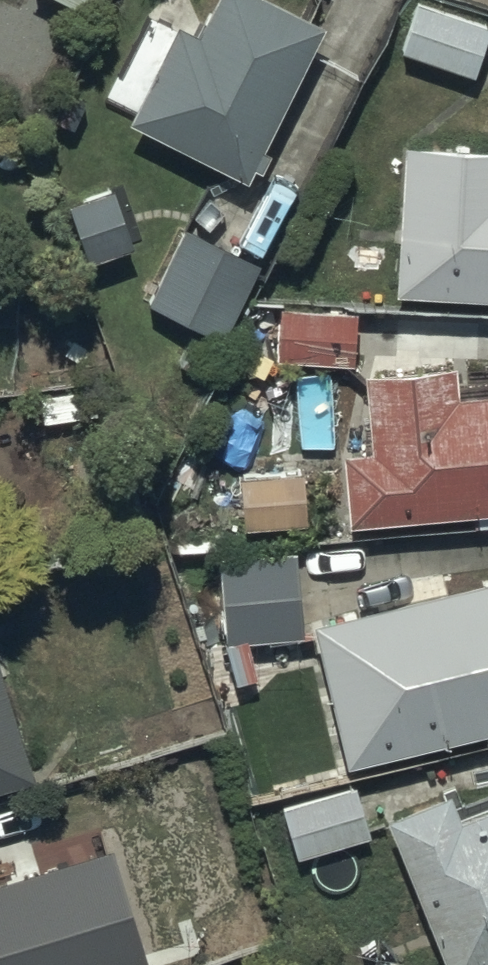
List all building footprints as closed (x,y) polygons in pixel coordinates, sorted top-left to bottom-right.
[(127,107),(246,168),(325,14),(297,0),(207,0),(195,23),(175,12),(127,107)] [(429,0),(415,0),(400,40),(472,66),(487,22),(429,0)] [(395,280),(487,285),(487,138),(405,134),(395,280)] [(70,191),(87,245),(133,232),(117,178),(70,191)] [(184,219),(145,292),(220,332),(259,258),(184,219)] [(343,441),(348,510),(487,500),(487,381),(456,384),(454,356),(366,363),(372,439),(343,441)] [(240,464),(240,514),(291,514),(291,464),(240,464)] [(221,549),(225,630),(302,627),(298,546),(221,549)] [(312,613),(345,752),(487,718),(487,569),(312,613)] [(31,767),(0,667),(0,776),(31,767)] [(353,778),(281,799),(297,848),(368,825),(353,778)] [(387,808),(450,964),(461,964),(487,954),(487,797),(457,809),(446,783),(387,808)] [(152,955),(115,832),(0,867),(0,964),(118,964),(152,955)]
